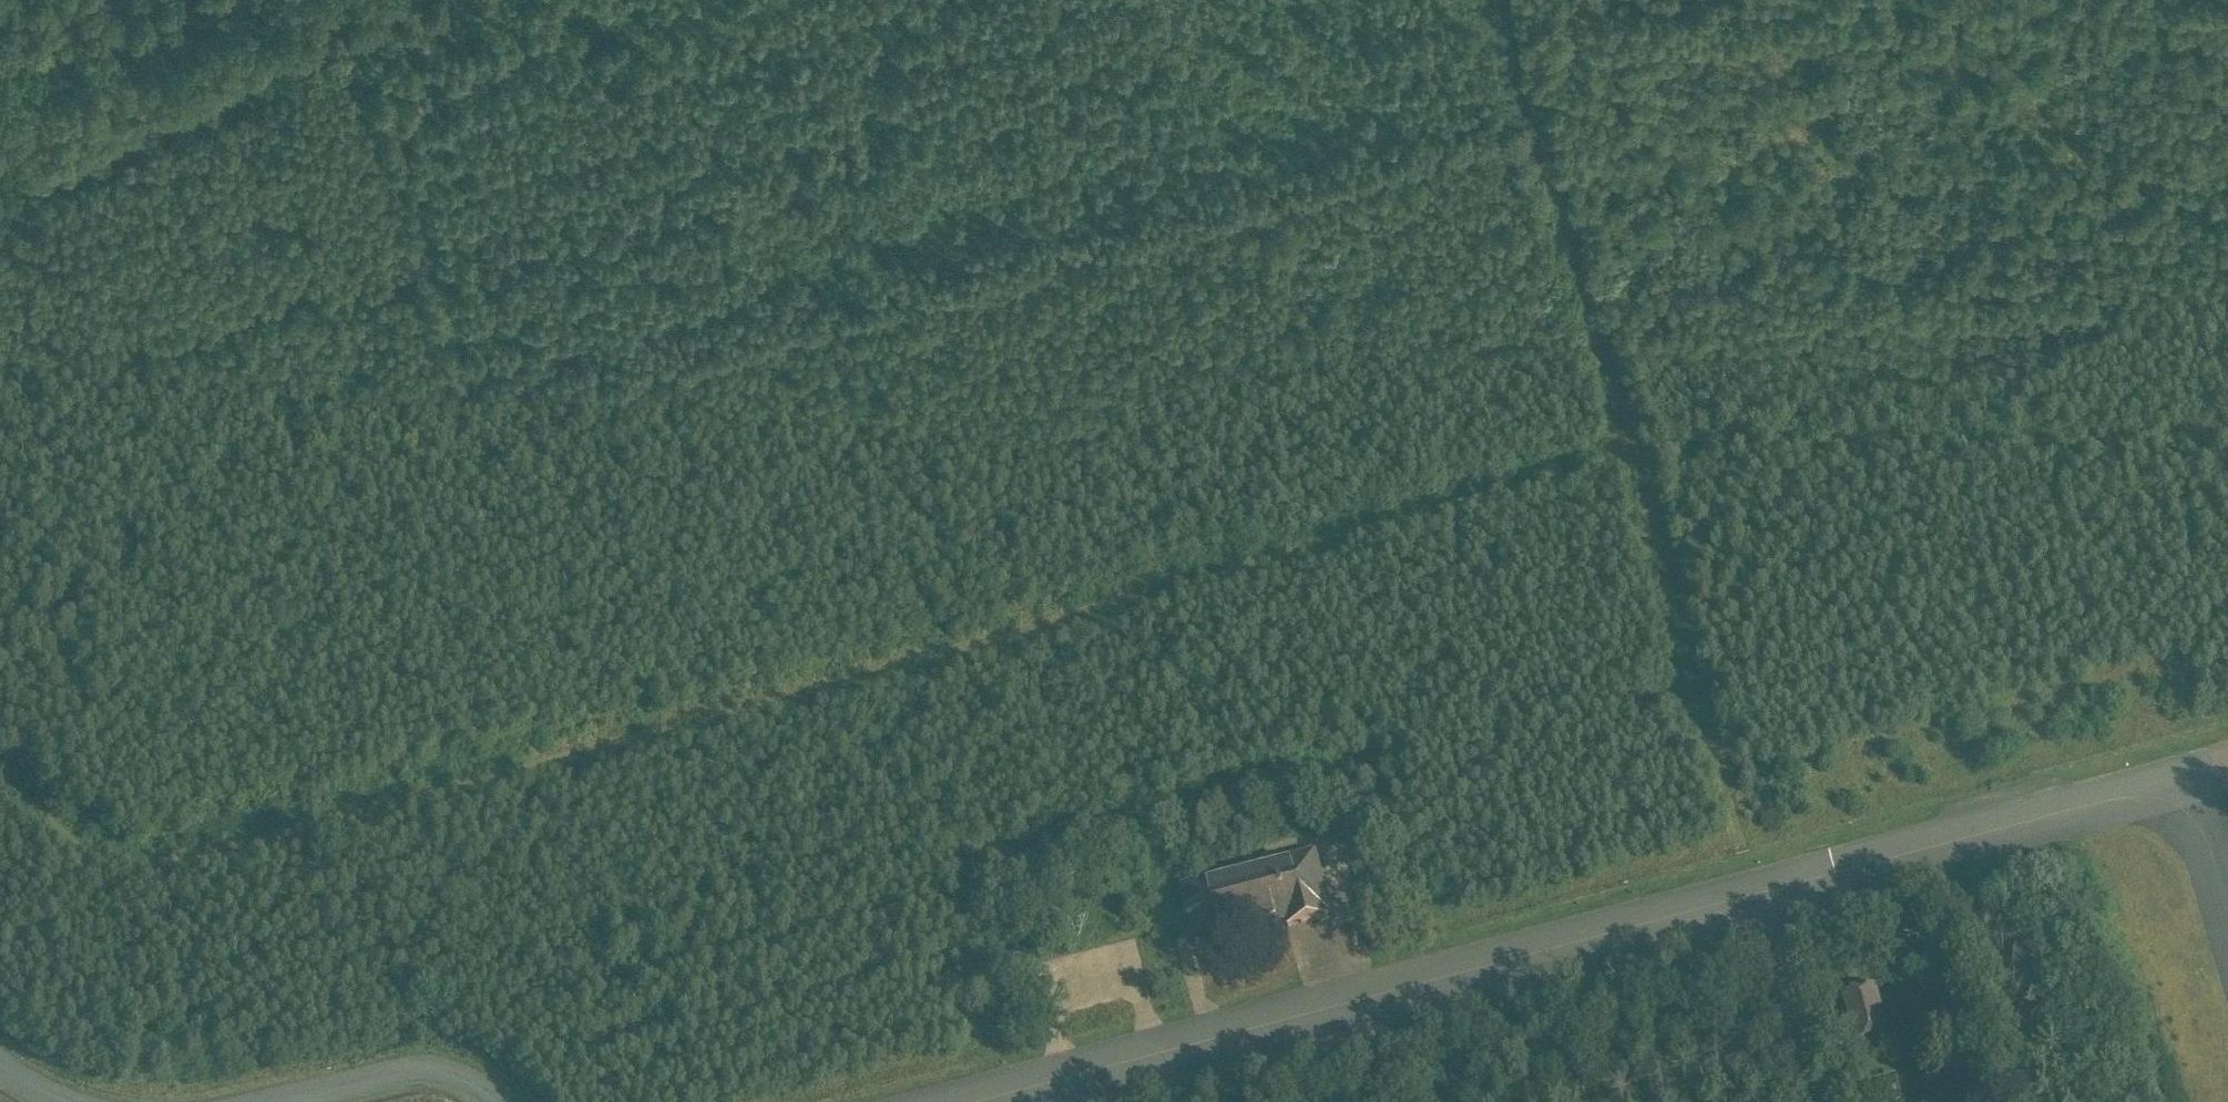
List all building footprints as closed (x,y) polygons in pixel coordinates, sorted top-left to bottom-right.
[(1316,849),(1179,885),(1195,945),(1286,922),(1287,926),(1329,915),(1328,910),(1332,908),(1316,849)] [(1843,995),(1856,1042),(1889,1033),(1876,986),(1843,995)] [(1873,1101),(1896,1101),(1901,1100),(1895,1078),(1868,1085),(1873,1101)]
